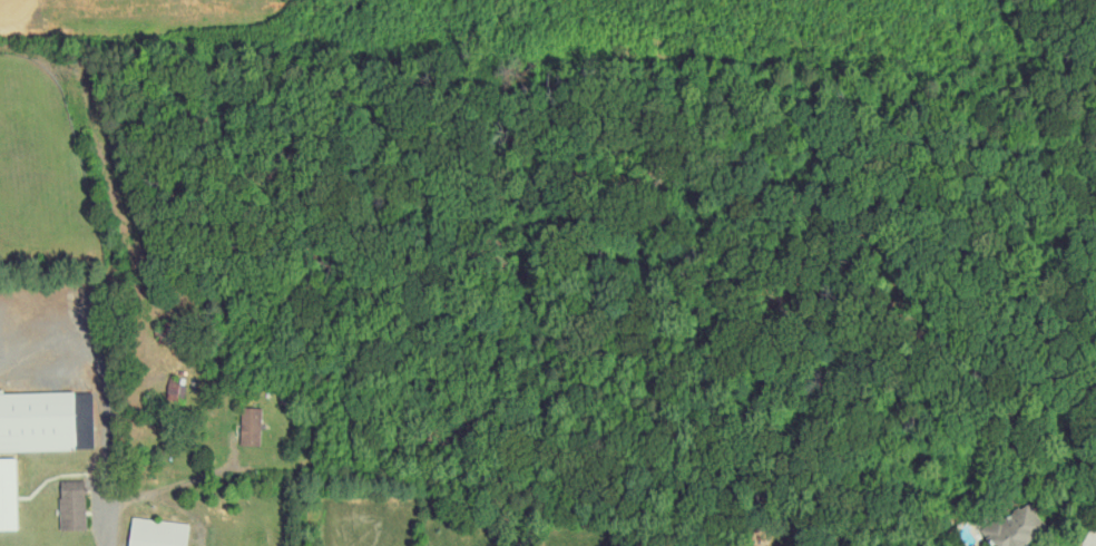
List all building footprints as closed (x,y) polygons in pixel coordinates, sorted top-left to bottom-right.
[(58,443),(56,385),(0,386),(0,444),(58,443)] [(245,439),(247,401),(227,400),(226,438),(245,439)] [(71,524),(70,474),(43,475),(44,525),(71,524)] [(978,540),(974,542),(976,545),(997,545),(1038,522),(1021,494),(969,525),(978,540)] [(171,516),(113,511),(110,545),(169,545),(171,516)]
